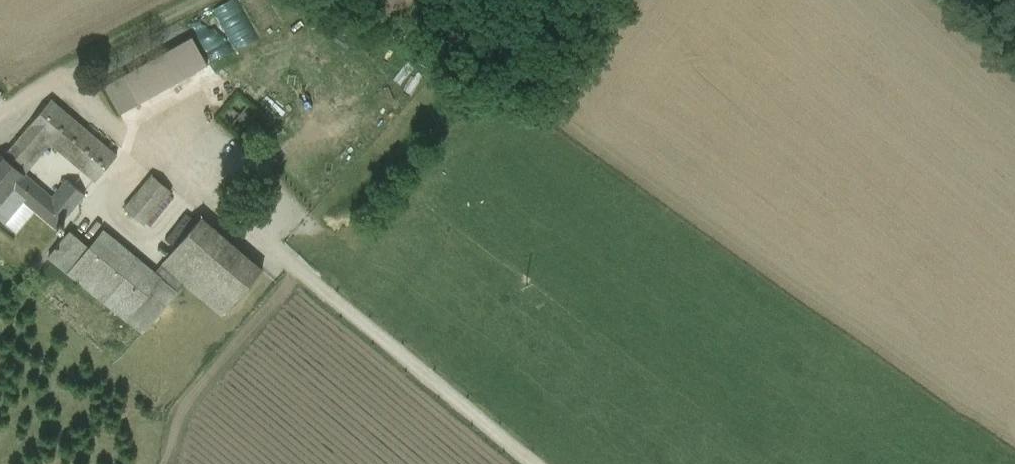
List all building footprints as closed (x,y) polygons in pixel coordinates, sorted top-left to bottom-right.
[(202,40),(125,84),(139,109),(216,66),(202,40)] [(57,146),(75,124),(53,106),(8,158),(30,177),(57,146)] [(75,124),(57,146),(102,184),(121,163),(75,124)] [(2,153),(0,155),(0,212),(30,177),(8,158),(2,153)] [(30,177),(0,212),(0,216),(23,236),(39,218),(59,235),(91,199),(70,181),(56,198),(30,177)] [(132,212),(152,227),(174,199),(154,184),(132,212)] [(230,316),(263,274),(203,226),(168,269),(123,232),(85,280),(142,326),(136,333),(155,348),(200,292),(230,316)] [(67,249),(58,260),(76,275),(85,264),(67,249)]
